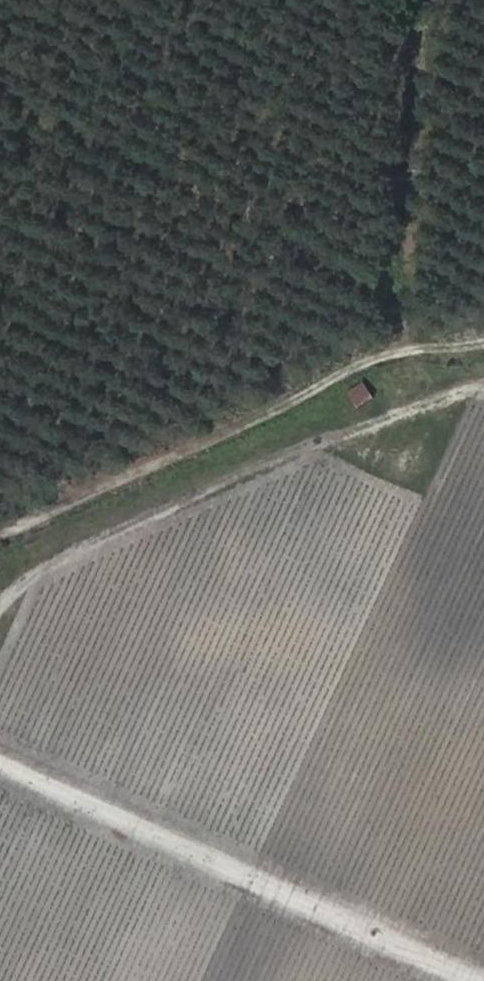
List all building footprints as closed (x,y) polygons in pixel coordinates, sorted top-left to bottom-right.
[(375,398),(363,383),(349,393),(362,408),(375,398)]
